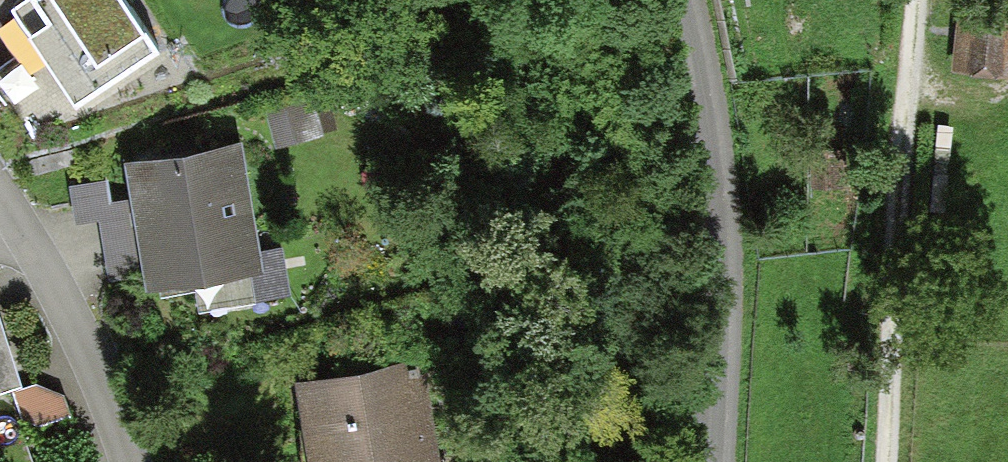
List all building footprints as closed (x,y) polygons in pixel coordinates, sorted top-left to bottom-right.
[(130,0),(10,0),(0,6),(0,13),(25,52),(0,68),(0,82),(36,139),(105,96),(93,77),(154,38),(130,0)] [(953,68),(1007,74),(1007,0),(959,0),(953,68)] [(319,93),(265,108),(275,142),(329,127),(319,93)] [(242,135),(126,154),(132,192),(145,269),(147,284),(189,278),(194,309),(290,294),(281,239),(259,242),(242,135)] [(145,269),(132,192),(110,195),(106,172),(69,179),(75,218),(98,214),(108,275),(145,269)] [(23,372),(0,305),(0,379),(23,372)] [(297,373),(311,461),(442,461),(425,353),(297,373)] [(35,378),(13,385),(23,412),(38,420),(71,410),(63,391),(35,378)]
